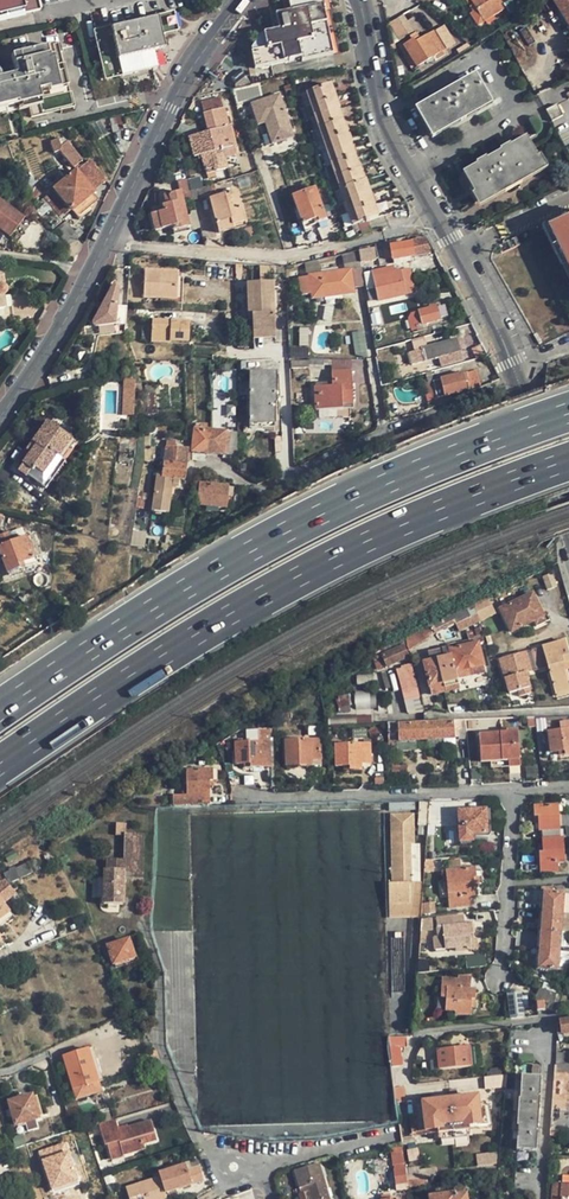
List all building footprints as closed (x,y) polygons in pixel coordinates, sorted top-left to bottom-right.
[(39,10),(37,0),(20,0),(21,5),(0,10),(0,20),(39,10)] [(21,5),(20,0),(0,0),(0,10),(21,5)] [(265,34),(268,50),(271,65),(300,59),(300,62),(333,56),(322,0),(274,0),(276,14),(262,17),(265,34)] [(474,4),(479,12),(474,14),(471,16),(478,27),(502,12),(495,0),(472,0),(474,4)] [(568,25),(568,0),(553,0),(568,25)] [(469,7),(474,14),(479,12),(474,4),(469,7)] [(515,21),(525,14),(522,10),(512,16),(515,21)] [(94,32),(101,62),(105,78),(151,67),(148,52),(163,48),(160,33),(175,30),(171,13),(94,32)] [(410,15),(402,19),(409,33),(418,29),(410,15)] [(443,27),(435,32),(441,43),(445,41),(448,46),(449,47),(453,44),(443,27)] [(416,66),(433,56),(444,49),(448,46),(445,41),(441,43),(435,32),(434,31),(421,40),(415,43),(413,40),(404,45),(416,66)] [(250,37),(253,53),(268,50),(265,34),(250,37)] [(18,106),(17,104),(28,101),(30,109),(32,116),(75,107),(71,93),(70,93),(67,84),(69,84),(64,64),(63,64),(60,53),(62,52),(60,44),(12,55),(17,79),(0,83),(0,105),(5,104),(6,108),(18,106)] [(446,53),(444,49),(433,56),(435,59),(446,53)] [(268,50),(253,53),(258,84),(274,80),(271,65),(268,50)] [(474,76),(418,108),(434,136),(447,128),(445,123),(474,107),(477,112),(490,105),(474,76)] [(310,105),(335,96),(331,84),(306,93),(310,105)] [(280,95),(252,104),(259,125),(266,122),(273,144),(287,139),(286,134),(293,132),(280,95)] [(310,105),(315,118),(339,110),(340,109),(335,96),(310,105)] [(201,102),(209,132),(214,151),(224,149),(226,157),(236,155),(221,98),(201,102)] [(19,112),(30,109),(28,101),(17,104),(18,106),(19,112)] [(310,119),(315,118),(310,105),(305,107),(310,119)] [(556,107),(547,112),(552,123),(562,117),(556,107)] [(315,118),(319,129),(343,121),(339,110),(315,118)] [(319,129),(323,141),(347,133),(343,121),(319,129)] [(314,131),(319,143),(323,141),(319,129),(314,131)] [(201,155),(206,170),(215,168),(216,171),(228,169),(226,157),(224,149),(214,151),(209,132),(189,137),(194,157),(201,155)] [(323,141),(328,154),(351,145),(347,133),(323,141)] [(524,139),(467,172),(475,187),(473,189),(481,204),(543,168),(535,153),(533,154),(524,139)] [(53,151),(58,149),(73,167),(82,161),(66,141),(60,147),(57,140),(49,143),(53,151)] [(323,156),(328,154),(323,141),(319,143),(323,156)] [(328,154),(332,165),(355,157),(351,145),(328,154)] [(332,165),(336,177),(359,169),(355,157),(332,165)] [(89,160),(76,171),(93,191),(106,180),(89,160)] [(321,169),(325,181),(336,177),(332,165),(321,169)] [(340,188),(364,180),(360,168),(359,169),(336,177),(340,188)] [(93,191),(76,171),(54,189),(71,210),(71,209),(78,204),(85,211),(98,200),(92,192),(93,191)] [(189,228),(187,217),(184,202),(193,200),(191,192),(188,179),(177,182),(179,192),(166,195),(168,205),(163,206),(165,211),(151,214),(155,231),(172,227),(173,232),(189,228)] [(344,200),(369,191),(365,179),(364,180),(340,188),(344,200)] [(321,196),(318,197),(325,218),(335,215),(325,185),(318,187),(321,196)] [(210,187),(191,192),(193,200),(200,198),(199,196),(212,193),(210,187)] [(303,225),(313,221),(317,219),(318,223),(326,221),(325,218),(318,197),(315,188),(292,196),(303,225)] [(61,218),(71,210),(54,189),(44,197),(61,218)] [(344,200),(349,213),(374,204),(369,191),(344,200)] [(233,225),(245,222),(236,192),(210,198),(219,232),(234,228),(233,225)] [(23,219),(0,202),(0,229),(10,236),(23,219)] [(50,208),(47,203),(36,211),(40,216),(50,208)] [(78,217),(85,211),(78,204),(71,209),(78,217)] [(378,217),(374,204),(349,213),(353,226),(358,224),(362,233),(371,230),(368,220),(378,217)] [(201,228),(198,219),(194,220),(193,216),(187,217),(189,228),(193,227),(194,230),(201,228)] [(550,229),(568,220),(566,216),(543,227),(561,266),(567,264),(550,229)] [(55,229),(68,246),(79,237),(66,220),(55,229)] [(568,220),(550,229),(567,264),(568,266),(567,266),(568,271),(568,220)] [(413,242),(413,243),(415,257),(415,258),(433,253),(426,239),(413,242)] [(392,246),(394,258),(395,260),(415,257),(413,243),(392,246)] [(344,264),(360,261),(358,252),(342,255),(344,264)] [(379,287),(380,290),(392,287),(391,284),(412,280),(410,268),(403,269),(403,267),(399,268),(399,271),(395,272),(393,266),(375,270),(379,287)] [(325,291),(353,287),(365,285),(362,268),(299,278),(302,295),(312,293),(313,299),(326,297),(325,291)] [(176,298),(176,271),(146,270),(145,297),(176,298)] [(418,291),(416,283),(413,284),(412,280),(391,284),(392,287),(380,290),(380,292),(382,299),(418,291)] [(270,294),(274,294),(273,282),(247,283),(248,306),(254,306),(254,315),(255,331),(275,331),(275,314),(270,314),(270,294)] [(12,316),(9,294),(6,295),(6,292),(7,290),(5,286),(0,285),(0,318),(12,316)] [(119,287),(117,287),(116,287),(115,288),(95,329),(96,330),(119,326),(119,308),(120,289),(119,287)] [(354,292),(353,287),(325,291),(326,297),(354,292)] [(414,325),(413,320),(405,322),(408,334),(427,328),(426,323),(448,316),(445,304),(418,311),(421,323),(414,325)] [(380,305),(371,306),(375,325),(384,323),(380,305)] [(129,327),(129,308),(119,308),(119,326),(129,327)] [(411,313),(413,320),(414,325),(421,323),(418,311),(411,313)] [(191,325),(152,322),(150,343),(190,345),(191,325)] [(366,330),(354,331),(357,355),(368,354),(366,330)] [(255,331),(255,335),(255,339),(276,338),(275,331),(255,331)] [(421,349),(425,361),(443,356),(446,365),(462,360),(460,351),(460,350),(457,339),(421,349)] [(481,344),(467,348),(470,358),(484,354),(481,344)] [(418,363),(425,361),(421,349),(414,352),(418,363)] [(310,365),(310,360),(291,361),(291,368),(310,368),(310,365)] [(331,360),(332,372),(352,371),(351,360),(331,360)] [(352,371),(332,372),(332,386),(315,387),(316,410),(343,409),(343,403),(353,402),(352,371)] [(277,398),(277,373),(250,373),(250,427),(280,427),(280,397),(277,398)] [(432,382),(436,397),(466,390),(464,382),(468,381),(466,373),(432,382)] [(132,380),(124,380),(122,414),(133,414),(135,391),(132,380)] [(155,384),(142,384),(145,422),(158,421),(157,413),(149,413),(148,394),(156,394),(155,384)] [(149,413),(157,413),(156,394),(148,394),(149,413)] [(226,426),(237,427),(237,415),(226,415),(226,426)] [(18,470),(37,483),(57,456),(60,457),(72,440),(47,422),(32,443),(36,446),(30,454),(18,470)] [(207,425),(200,424),(200,426),(195,426),(193,451),(206,452),(210,431),(207,430),(207,425)] [(237,439),(237,427),(226,426),(226,439),(237,439)] [(225,432),(210,431),(206,452),(222,454),(225,432)] [(75,442),(72,440),(60,457),(57,456),(37,483),(42,487),(75,442)] [(167,441),(164,462),(186,465),(188,450),(177,449),(177,444),(176,444),(176,441),(167,441)] [(26,451),(30,454),(36,446),(32,443),(26,451)] [(120,452),(120,458),(130,458),(134,459),(135,445),(120,443),(119,452),(120,452)] [(164,462),(164,467),(163,475),(163,476),(180,479),(185,480),(186,465),(164,462)] [(157,492),(172,498),(174,484),(179,484),(180,479),(163,476),(163,475),(159,475),(157,492)] [(197,504),(227,506),(229,485),(199,483),(197,504)] [(144,490),(138,489),(138,490),(136,507),(147,509),(149,497),(147,496),(147,493),(144,492),(144,490)] [(170,513),(172,498),(157,492),(155,511),(170,513)] [(20,528),(8,532),(13,542),(24,538),(20,528)] [(146,531),(133,530),(131,544),(131,545),(144,547),(146,531)] [(24,563),(23,562),(34,559),(34,557),(40,555),(32,535),(24,538),(13,542),(8,532),(0,535),(0,554),(7,573),(19,569),(18,565),(24,563)] [(555,585),(551,570),(542,573),(546,587),(555,585)] [(512,631),(534,620),(544,615),(532,593),(500,608),(512,631)] [(488,596),(475,602),(479,621),(496,612),(488,596)] [(459,631),(479,621),(475,602),(432,623),(405,635),(409,650),(411,649),(430,637),(430,635),(455,623),(459,631)] [(479,621),(481,627),(490,623),(489,619),(498,615),(496,612),(479,621)] [(547,621),(544,615),(534,620),(537,626),(547,621)] [(478,643),(484,641),(481,627),(475,628),(478,643)] [(467,631),(470,645),(476,643),(472,629),(467,631)] [(531,650),(537,670),(547,667),(555,694),(568,690),(568,689),(567,681),(564,670),(565,670),(564,663),(568,661),(568,654),(565,640),(531,650)] [(478,643),(476,643),(470,645),(459,647),(452,649),(450,649),(452,656),(457,677),(469,675),(468,669),(471,668),(472,675),(485,672),(478,643)] [(403,645),(383,654),(387,665),(407,655),(403,645)] [(448,648),(446,648),(427,652),(429,661),(449,656),(448,648)] [(525,673),(529,671),(531,671),(525,652),(500,659),(509,693),(518,691),(529,688),(526,676),(525,673)] [(459,687),(457,677),(452,656),(449,656),(429,661),(424,662),(431,694),(459,687)] [(408,716),(422,715),(411,665),(397,669),(408,716)] [(531,693),(529,688),(518,691),(520,696),(531,693)] [(373,708),(373,692),(356,692),(356,708),(373,708)] [(352,714),(352,724),(369,723),(369,716),(364,717),(364,714),(352,714)] [(398,723),(387,723),(388,732),(398,732),(398,739),(458,737),(458,729),(461,729),(460,720),(453,720),(453,722),(398,725),(398,723)] [(560,730),(568,729),(568,721),(559,722),(560,730)] [(558,751),(564,750),(565,754),(568,754),(568,729),(560,730),(548,731),(550,752),(558,751)] [(481,761),(491,760),(508,760),(508,766),(520,766),(517,730),(507,730),(507,733),(479,735),(481,761)] [(250,763),(250,767),(271,767),(270,740),(265,740),(262,735),(258,731),(250,732),(249,741),(235,741),(236,764),(244,763),(250,763)] [(299,763),(299,765),(322,764),(321,738),(285,739),(286,763),(299,763)] [(335,765),(344,765),(350,765),(350,769),(362,769),(362,763),(371,763),(370,742),(335,743),(335,765)] [(210,804),(209,786),(209,781),(213,781),(213,768),(186,769),(187,794),(173,795),(173,805),(210,804)] [(414,810),(414,801),(399,801),(399,810),(414,810)] [(538,816),(539,822),(539,830),(541,830),(542,837),(560,836),(558,804),(533,805),(534,816),(538,816)] [(487,833),(485,809),(459,810),(460,841),(472,840),(472,833),(487,833)] [(389,904),(410,904),(409,882),(411,882),(410,843),(414,843),(414,814),(391,814),(392,883),(388,883),(389,904)] [(116,834),(124,834),(126,834),(126,823),(116,823),(116,834)] [(444,825),(435,826),(436,847),(445,847),(444,825)] [(123,877),(133,877),(133,860),(144,860),(144,835),(126,834),(124,834),(123,859),(124,859),(123,877)] [(542,851),(539,851),(541,872),(558,871),(558,862),(565,862),(563,836),(560,836),(542,837),(542,846),(542,851)] [(27,860),(28,863),(33,873),(41,870),(34,856),(27,860)] [(122,904),(123,877),(124,859),(123,859),(114,859),(114,869),(103,869),(103,903),(122,904)] [(133,860),(133,877),(143,878),(144,860),(133,860)] [(33,873),(28,863),(9,872),(14,882),(33,873)] [(441,870),(442,882),(446,881),(448,894),(449,907),(471,905),(470,895),(474,895),(473,885),(478,885),(475,867),(441,870)] [(9,885),(14,882),(9,872),(4,874),(9,885)] [(390,915),(421,914),(424,881),(411,882),(409,882),(410,904),(389,904),(390,915)] [(441,894),(448,894),(446,881),(442,882),(440,882),(441,894)] [(543,891),(541,911),(563,912),(564,893),(543,891)] [(10,912),(0,899),(0,919),(10,912)] [(435,901),(425,902),(426,913),(436,912),(435,901)] [(102,910),(92,913),(95,923),(106,919),(102,910)] [(541,911),(540,930),(561,931),(563,912),(541,911)] [(436,917),(438,937),(443,936),(445,948),(445,949),(455,948),(456,950),(474,949),(474,947),(477,946),(476,939),(473,938),(471,922),(454,924),(453,915),(436,917)] [(430,917),(421,918),(420,929),(424,929),(432,928),(430,917)] [(539,937),(539,949),(560,951),(561,935),(539,937)] [(434,949),(445,948),(443,936),(438,937),(433,937),(434,949)] [(127,978),(123,966),(121,961),(134,957),(128,939),(108,946),(119,980),(127,978)] [(568,970),(568,951),(560,951),(539,949),(537,967),(568,970)] [(135,962),(134,957),(121,961),(123,966),(135,962)] [(470,1015),(470,1007),(471,999),(474,999),(475,988),(470,988),(470,975),(458,974),(457,978),(442,977),(441,997),(446,998),(445,1010),(455,1010),(455,1014),(470,1015)] [(544,1007),(557,1012),(562,995),(538,987),(535,996),(536,1003),(544,1002),(544,1007)] [(511,1018),(523,1016),(522,1008),(526,1007),(524,995),(520,996),(520,992),(508,994),(511,1018)] [(544,1009),(544,1007),(544,1002),(536,1003),(528,1005),(530,1014),(537,1013),(537,1010),(544,1009)] [(559,1020),(559,1021),(560,1033),(568,1032),(568,1019),(559,1020)] [(494,1033),(493,1044),(505,1044),(505,1034),(494,1033)] [(406,1036),(388,1037),(392,1066),(402,1064),(399,1047),(407,1046),(406,1036)] [(440,1069),(471,1065),(469,1046),(438,1049),(440,1069)] [(93,1047),(89,1048),(99,1081),(103,1080),(93,1047)] [(62,1056),(73,1090),(87,1086),(89,1091),(101,1088),(99,1081),(89,1048),(62,1056)] [(561,1063),(554,1064),(554,1072),(568,1073),(568,1063),(561,1063)] [(539,1065),(530,1064),(529,1076),(538,1076),(539,1065)] [(554,1072),(554,1073),(553,1080),(568,1082),(568,1073),(554,1072)] [(502,1074),(483,1076),(485,1089),(501,1087),(502,1074)] [(516,1149),(536,1151),(540,1077),(538,1076),(529,1076),(521,1075),(520,1086),(520,1098),(521,1099),(519,1126),(518,1126),(516,1149)] [(553,1090),(568,1091),(568,1082),(553,1080),(553,1090)] [(87,1097),(87,1096),(85,1092),(89,1091),(87,1086),(73,1090),(76,1100),(87,1097)] [(404,1087),(394,1088),(396,1102),(405,1101),(404,1087)] [(102,1091),(101,1088),(89,1091),(85,1092),(87,1096),(94,1094),(102,1091)] [(552,1098),(568,1099),(568,1091),(553,1090),(552,1098)] [(103,1091),(102,1091),(94,1094),(100,1109),(108,1107),(103,1091)] [(39,1118),(38,1117),(33,1097),(32,1095),(9,1101),(15,1124),(39,1118)] [(37,1095),(33,1097),(38,1117),(42,1116),(37,1095)] [(478,1095),(450,1098),(453,1131),(469,1130),(469,1125),(481,1124),(478,1095)] [(437,1133),(453,1131),(450,1098),(421,1101),(424,1130),(436,1129),(437,1133)] [(552,1106),(568,1109),(568,1099),(552,1098),(552,1106)] [(551,1117),(568,1119),(568,1116),(568,1109),(552,1106),(551,1117)] [(551,1117),(550,1126),(568,1127),(568,1119),(551,1117)] [(121,1150),(123,1154),(145,1148),(144,1144),(156,1140),(150,1120),(118,1129),(115,1119),(99,1124),(105,1144),(107,1144),(110,1153),(121,1150)] [(14,1134),(11,1135),(15,1147),(22,1145),(20,1135),(17,1136),(16,1135),(15,1136),(14,1134)] [(437,1144),(427,1145),(428,1153),(438,1151),(437,1144)] [(123,1155),(123,1154),(121,1150),(110,1153),(111,1159),(123,1155)] [(480,1165),(499,1163),(498,1152),(478,1154),(480,1165)] [(0,1161),(0,1163),(2,1174),(10,1172),(7,1159),(0,1161)] [(198,1161),(175,1167),(182,1187),(203,1180),(198,1161)] [(295,1171),(299,1187),(301,1187),(305,1198),(330,1198),(320,1162),(294,1170),(295,1171)] [(175,1167),(158,1172),(159,1177),(126,1187),(129,1198),(161,1198),(166,1197),(164,1192),(182,1187),(175,1167)] [(405,1172),(392,1174),(394,1189),(408,1187),(405,1172)] [(561,1183),(552,1182),(551,1198),(568,1198),(568,1183),(561,1183)] [(428,1196),(429,1198),(467,1198),(466,1193),(463,1193),(462,1187),(454,1188),(454,1192),(428,1196)]
